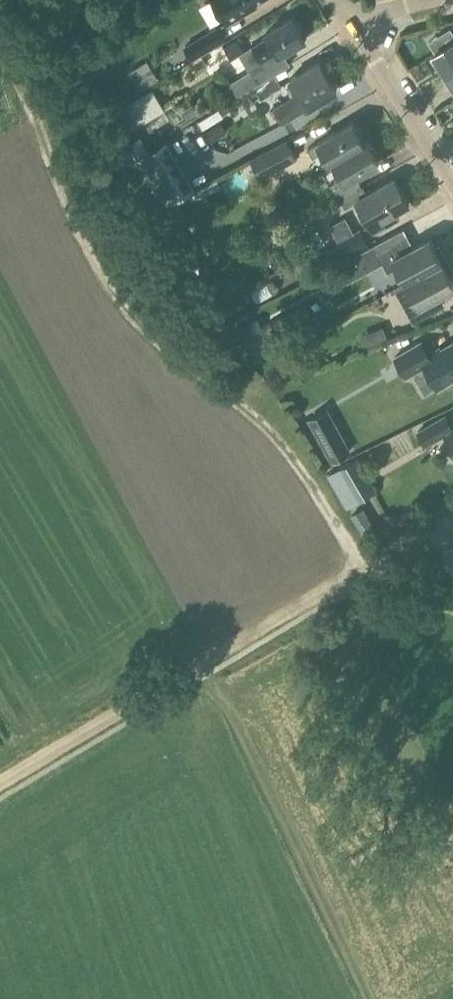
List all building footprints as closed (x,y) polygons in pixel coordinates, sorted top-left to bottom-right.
[(228,23),(259,5),(257,1),(258,0),(214,0),(228,23)] [(289,1),(259,15),(265,28),(295,14),(289,1)] [(295,50),(292,46),(306,38),(293,16),(267,31),(270,36),(244,51),(242,53),(251,69),(228,83),(237,96),(255,85),(275,73),(291,63),(286,55),(295,50)] [(216,27),(185,45),(193,57),(224,39),(216,27)] [(237,39),(226,46),(233,58),(242,53),(244,51),(237,39)] [(434,53),(447,74),(452,70),(452,41),(434,53)] [(95,82),(111,73),(96,48),(80,58),(95,82)] [(149,59),(129,71),(141,89),(160,77),(149,59)] [(276,108),(271,111),(276,118),(281,115),(284,121),(338,89),(320,60),(291,77),(300,92),(275,107),(276,108)] [(283,85),(275,73),(255,85),(263,97),(283,85)] [(153,88),(118,110),(130,131),(166,110),(153,88)] [(166,129),(171,140),(187,134),(183,122),(166,129)] [(353,122),(308,148),(313,156),(324,150),(331,163),(334,161),(366,142),(365,142),(363,139),(363,135),(359,128),(356,126),(353,122)] [(220,126),(205,135),(211,144),(226,135),(220,126)] [(149,151),(141,137),(128,144),(136,158),(149,151)] [(136,158),(157,193),(188,174),(167,140),(136,158)] [(366,142),(334,161),(341,173),(335,176),(340,184),(335,187),(341,198),(362,186),(356,175),(381,161),(378,157),(378,153),(374,146),(371,144),(368,140),(365,142),(366,142)] [(287,141),(254,161),(264,178),(297,159),(287,141)] [(395,177),(357,199),(375,230),(401,215),(398,210),(410,203),(395,177)] [(346,215),(331,224),(348,256),(369,244),(360,229),(355,232),(346,215)] [(191,240),(203,234),(197,221),(185,226),(191,240)] [(182,231),(172,236),(192,274),(202,269),(182,231)] [(404,238),(394,243),(391,235),(356,253),(365,269),(381,259),(389,272),(399,266),(407,282),(448,259),(441,245),(436,247),(431,237),(410,248),(404,238)] [(405,302),(415,321),(441,307),(436,296),(452,287),(452,278),(451,275),(452,274),(452,268),(448,259),(407,282),(415,296),(405,302)] [(247,288),(267,281),(263,270),(243,277),(247,288)] [(303,302),(270,321),(281,338),(314,318),(303,302)] [(384,326),(360,335),(365,347),(388,338),(384,326)] [(396,356),(407,375),(426,364),(439,387),(452,378),(452,342),(430,355),(422,341),(396,356)] [(309,420),(332,463),(351,452),(328,409),(309,420)] [(419,431),(426,444),(446,433),(452,446),(452,426),(446,415),(419,431)] [(360,460),(331,478),(349,509),(378,491),(360,460)] [(364,508),(352,515),(367,539),(379,532),(364,508)]
